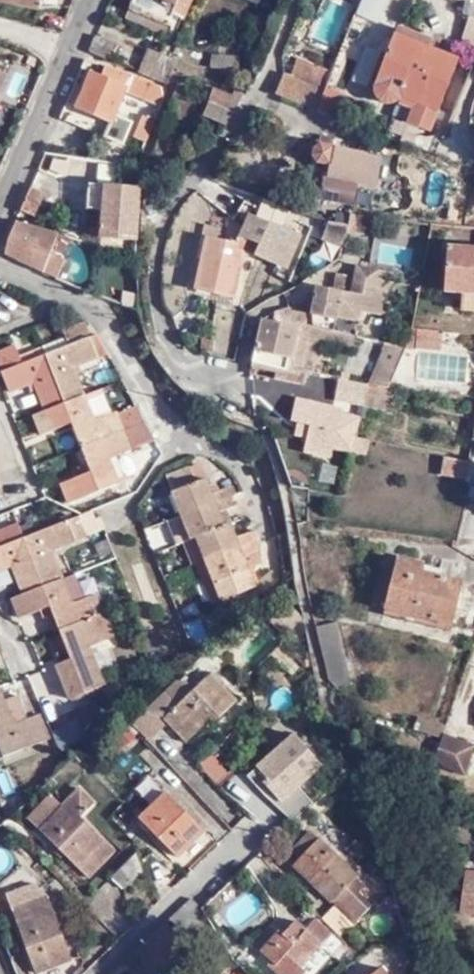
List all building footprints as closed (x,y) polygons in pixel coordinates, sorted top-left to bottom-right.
[(42,11),(43,0),(0,0),(0,3),(42,11)] [(132,8),(180,29),(192,0),(135,0),(132,8)] [(333,52),(355,7),(341,0),(324,0),(306,38),(333,52)] [(175,39),(180,29),(132,8),(127,18),(175,39)] [(421,42),(424,35),(397,24),(395,31),(421,42)] [(427,29),(424,35),(421,42),(438,49),(444,36),(427,29)] [(438,49),(421,42),(395,31),(374,83),(374,87),(374,91),(376,95),(379,97),(383,100),(387,100),(391,100),(395,99),(398,98),(402,94),(439,108),(460,57),(438,49)] [(89,52),(112,60),(120,43),(97,34),(89,52)] [(268,59),(273,46),(262,41),(251,64),(262,68),(265,68),(268,59)] [(142,71),(168,81),(177,58),(151,48),(142,71)] [(243,74),(248,64),(225,56),(221,67),(243,74)] [(293,78),(326,90),(334,71),(299,59),(293,78)] [(159,107),(166,89),(165,87),(117,70),(113,79),(91,71),(76,108),(110,122),(105,136),(124,143),(133,124),(116,117),(126,91),(144,98),(143,101),(159,107)] [(278,95),(319,111),(326,90),(293,78),(285,75),(278,95)] [(235,113),(238,109),(244,95),(238,93),(236,97),(219,90),(213,104),(235,113)] [(343,119),(360,125),(366,105),(367,104),(326,90),(319,111),(343,119)] [(227,124),(235,113),(213,104),(209,116),(227,124)] [(0,105),(0,139),(9,108),(0,105)] [(375,108),(366,105),(360,125),(368,128),(375,108)] [(145,142),(154,119),(141,113),(131,137),(145,142)] [(90,128),(70,121),(66,132),(85,139),(90,128)] [(358,186),(364,153),(322,146),(317,150),(315,157),(318,161),(331,164),(326,197),(356,202),(358,186)] [(47,152),(44,170),(70,175),(73,157),(47,152)] [(140,193),(141,188),(91,184),(89,208),(105,209),(103,237),(138,240),(139,215),(140,193)] [(40,193),(30,189),(24,202),(20,212),(30,216),(40,193)] [(262,244),(259,256),(277,261),(291,266),(302,231),(251,214),(246,230),(242,239),(255,242),(262,244)] [(8,253),(21,263),(43,272),(52,256),(57,234),(29,226),(16,221),(7,241),(6,252),(8,253)] [(255,242),(242,239),(241,239),(240,245),(209,239),(198,290),(235,298),(245,254),(251,255),(255,242)] [(251,255),(259,256),(262,244),(255,242),(251,255)] [(450,243),(447,292),(466,293),(473,293),(473,245),(450,243)] [(65,260),(52,256),(43,272),(60,279),(65,260)] [(323,285),(317,314),(315,324),(315,325),(336,329),(338,319),(341,319),(342,316),(367,320),(368,311),(395,315),(402,271),(362,263),(356,291),(348,289),(323,285)] [(283,369),(305,374),(315,325),(315,324),(317,314),(305,311),(293,309),(280,314),(278,321),(268,321),(258,364),(283,369)] [(91,406),(75,366),(99,356),(109,352),(99,333),(91,337),(83,318),(68,323),(76,342),(17,367),(9,348),(0,352),(0,367),(11,392),(30,384),(33,392),(38,389),(48,410),(36,415),(44,435),(73,423),(89,464),(80,468),(83,476),(64,484),(73,504),(121,485),(112,460),(157,441),(147,426),(144,419),(137,405),(109,417),(97,421),(91,406)] [(305,374),(283,369),(281,378),(309,383),(312,369),(322,371),(328,345),(331,346),(332,339),(362,346),(364,336),(336,329),(315,325),(305,374)] [(444,350),(445,331),(422,329),(420,348),(444,350)] [(415,353),(414,382),(466,384),(468,356),(415,353)] [(372,384),(343,379),(340,395),(368,401),(372,384)] [(397,388),(392,387),(374,384),(369,405),(390,410),(397,388)] [(357,452),(360,442),(365,419),(346,414),(346,410),(300,398),(295,421),(301,422),(314,426),(311,436),(308,449),(334,457),(337,448),(357,452)] [(103,401),(91,406),(97,421),(109,417),(103,401)] [(298,434),(311,436),(314,426),(301,422),(298,434)] [(439,476),(467,479),(469,460),(441,457),(439,476)] [(207,558),(222,598),(257,583),(250,566),(262,559),(257,546),(260,544),(254,527),(235,534),(228,518),(224,520),(218,507),(236,500),(230,483),(211,490),(206,474),(198,478),(191,463),(167,473),(175,493),(174,494),(184,519),(191,537),(198,535),(206,557),(207,558)] [(89,507),(76,512),(84,533),(103,525),(99,513),(93,515),(89,507)] [(12,562),(24,591),(13,595),(21,616),(40,607),(44,616),(53,612),(62,634),(71,656),(57,662),(70,696),(104,682),(87,643),(114,631),(103,607),(100,609),(92,590),(71,599),(68,590),(62,576),(50,546),(84,533),(76,512),(9,539),(0,543),(0,567),(12,562)] [(191,537),(184,519),(172,523),(179,541),(191,537)] [(167,522),(149,529),(156,548),(174,542),(167,522)] [(0,531),(0,543),(9,539),(5,529),(0,531)] [(213,602),(222,598),(207,558),(206,557),(197,561),(213,602)] [(415,570),(399,566),(388,608),(452,624),(462,587),(414,574),(415,570)] [(73,571),(62,576),(68,590),(79,586),(73,571)] [(336,620),(316,625),(328,676),(349,671),(336,620)] [(47,639),(57,662),(71,656),(62,634),(47,639)] [(185,679),(153,710),(171,714),(168,718),(170,719),(190,740),(208,723),(211,725),(237,701),(213,675),(196,690),(185,679)] [(4,755),(49,736),(39,711),(29,715),(13,722),(3,697),(0,690),(0,744),(4,755)] [(13,722),(29,715),(19,691),(3,697),(13,722)] [(150,738),(170,719),(168,718),(171,714),(153,710),(146,708),(133,722),(150,738)] [(75,719),(59,728),(69,747),(85,739),(75,719)] [(421,723),(416,735),(443,744),(448,732),(421,723)] [(321,766),(294,733),(257,764),(268,777),(265,780),(281,799),(321,766)] [(0,769),(0,788),(6,800),(23,792),(10,764),(0,769)] [(82,788),(65,804),(42,828),(87,874),(114,847),(82,815),(96,801),(82,788)] [(169,789),(143,814),(179,852),(205,827),(169,789)] [(42,828),(65,804),(54,792),(29,816),(42,828)] [(295,864),(332,902),(356,879),(312,835),(296,850),(302,857),(295,864)] [(136,848),(113,872),(126,885),(144,866),(136,848)] [(0,851),(0,871),(13,866),(6,849),(0,851)] [(469,872),(465,909),(473,910),(473,873),(469,872)] [(49,895),(13,910),(37,970),(73,956),(49,895)] [(191,897),(170,918),(184,932),(204,911),(191,897)] [(338,906),(323,920),(341,939),(364,920),(354,909),(347,915),(338,906)] [(322,941),(329,934),(312,918),(304,925),(296,918),(283,931),(280,928),(261,948),(271,959),(269,961),(283,973),(303,973),(308,969),(302,962),(308,957),(322,941)] [(333,953),(322,941),(308,957),(318,968),(333,953)]
